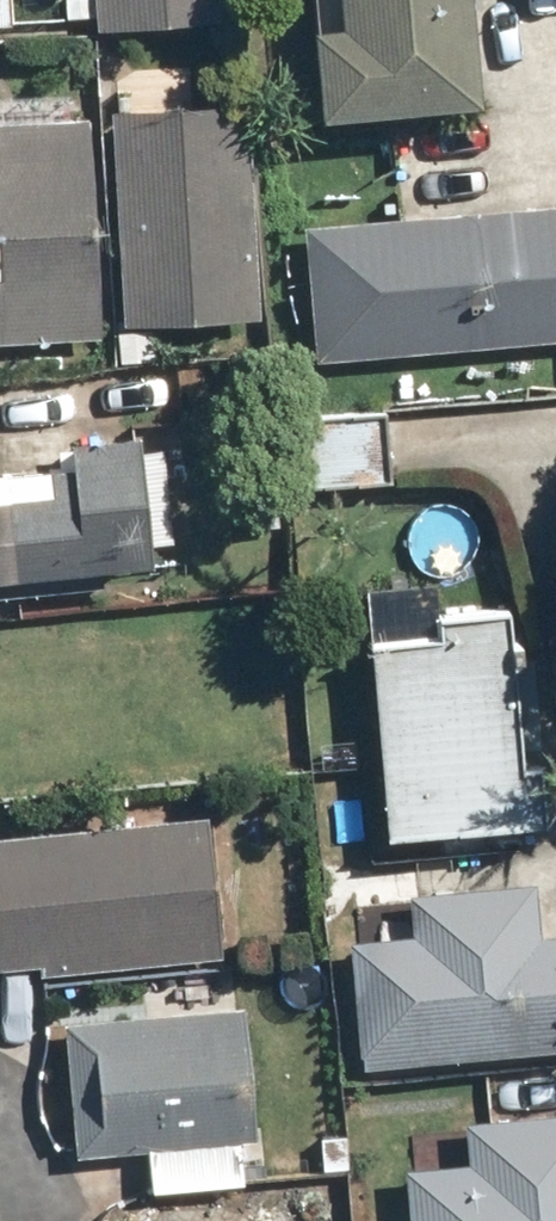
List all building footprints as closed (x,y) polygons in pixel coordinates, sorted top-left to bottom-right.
[(220,0),(92,0),(94,25),(221,18),(220,0)] [(346,30),(314,32),(319,109),(471,99),(465,0),(344,0),(346,30)] [(116,327),(249,322),(241,102),(107,107),(116,327)] [(0,118),(0,342),(99,336),(87,114),(0,118)] [(555,340),(555,200),(298,220),(309,360),(555,340)] [(374,409),(276,417),(282,487),(380,478),(374,409)] [(140,431),(72,438),(74,462),(0,469),(0,573),(152,559),(140,431)] [(435,636),(361,643),(379,834),(543,820),(538,767),(517,768),(502,606),(432,612),(435,636)] [(205,815),(0,837),(0,969),(219,946),(205,815)] [(344,938),(355,1066),(555,1049),(555,931),(533,933),(528,880),(400,891),(404,932),(344,938)] [(236,1007),(56,1025),(70,1153),(141,1146),(146,1190),(236,1181),(231,1139),(250,1137),(236,1007)] [(399,1166),(404,1220),(555,1220),(555,1110),(456,1119),(460,1161),(399,1166)]
